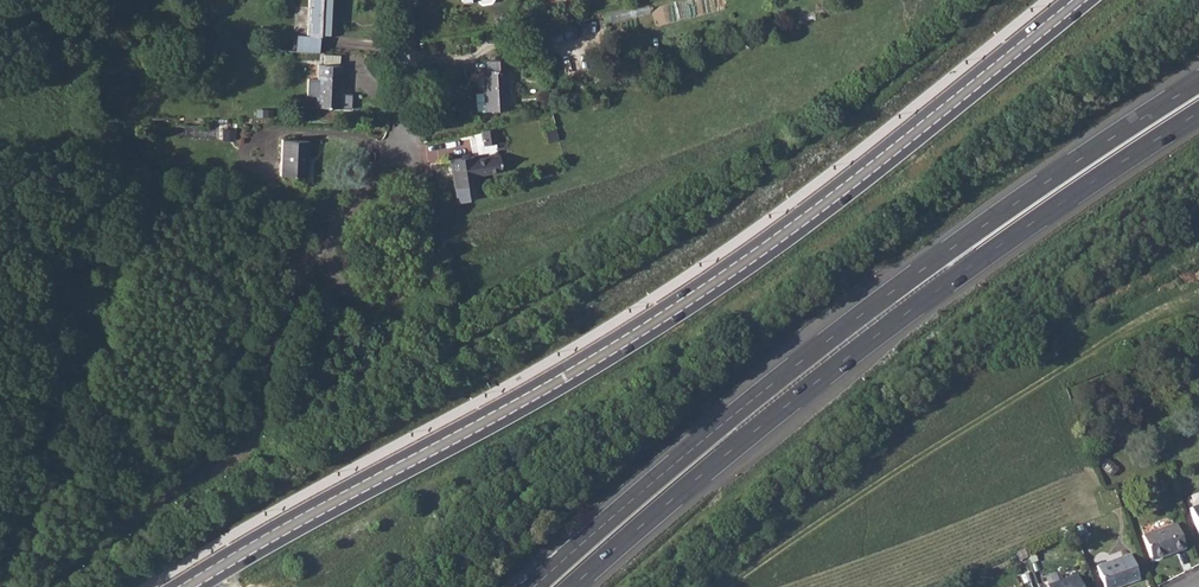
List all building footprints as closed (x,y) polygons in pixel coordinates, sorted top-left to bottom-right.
[(307,34),(302,35),(301,51),(308,52),(319,52),(320,35),(334,36),(335,22),(333,22),(334,0),(308,0),(307,34)] [(606,20),(651,13),(650,6),(605,13),(606,20)] [(549,41),(546,26),(531,29),(534,44),(549,41)] [(486,70),(481,70),(482,93),(474,93),(475,111),(508,109),(506,69),(512,68),(511,59),(486,60),(486,70)] [(315,96),(315,106),(339,108),(340,87),(341,65),(317,64),(316,79),(307,79),(306,95),(315,96)] [(488,128),(480,130),(481,140),(472,142),(474,157),(498,153),(494,126),(488,128)] [(281,139),(279,175),(306,177),(308,140),(281,139)] [(474,157),(450,160),(454,187),(455,187),(456,195),(479,192),(478,184),(478,183),(477,175),(495,173),(493,157),(475,159),(474,157)] [(1188,508),(1197,533),(1198,533),(1198,504),(1188,508)] [(1142,535),(1149,558),(1173,549),(1174,552),(1184,548),(1174,523),(1142,535)] [(1095,566),(1103,586),(1117,586),(1138,579),(1129,554),(1095,566)] [(1075,574),(1046,585),(1047,586),(1080,586),(1075,574)]
